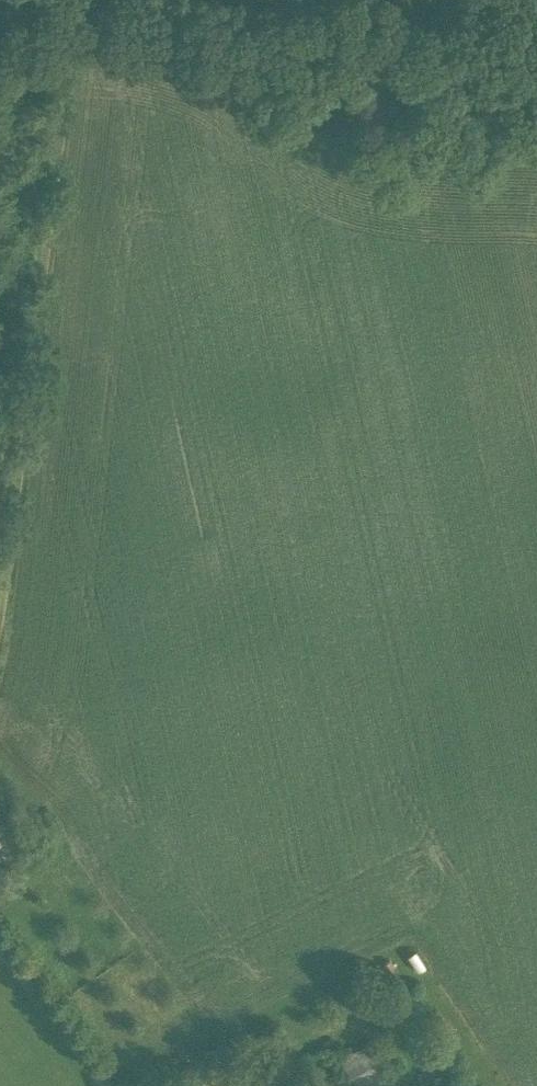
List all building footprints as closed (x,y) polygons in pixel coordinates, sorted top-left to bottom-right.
[(368,1041),(340,1058),(356,1085),(366,1085),(388,1073),(368,1041)]
